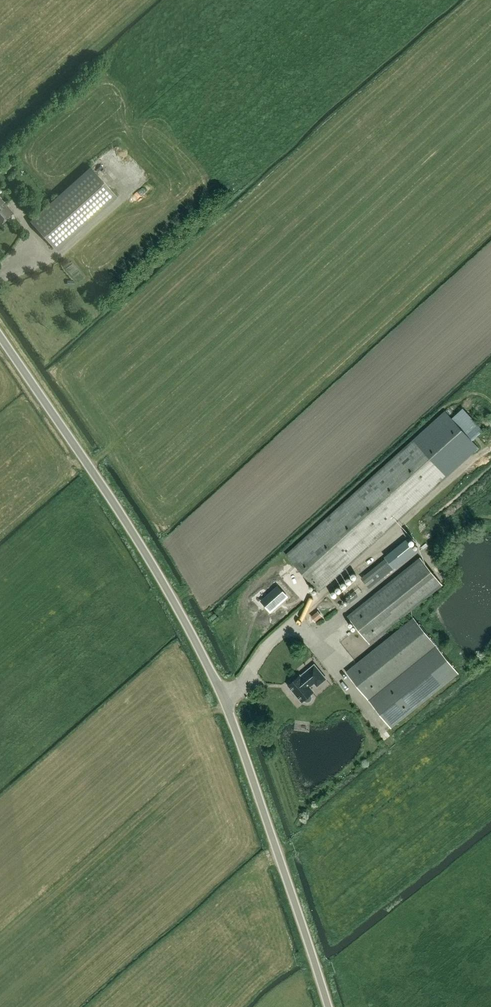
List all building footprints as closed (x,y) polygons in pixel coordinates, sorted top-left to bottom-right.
[(114,141),(103,152),(132,182),(143,172),(114,141)] [(90,167),(30,221),(57,251),(117,197),(90,167)] [(12,213),(0,200),(0,224),(12,213)] [(460,405),(451,413),(471,435),(480,426),(460,405)] [(444,412),(412,440),(285,555),(319,592),(478,449),(459,428),(444,412)] [(369,644),(442,585),(420,557),(347,616),(369,644)] [(369,588),(395,568),(386,558),(361,578),(369,588)] [(345,597),(341,592),(332,599),(337,604),(345,597)] [(357,596),(353,592),(346,598),(349,603),(357,596)] [(346,672),(391,728),(458,673),(413,617),(346,672)] [(310,694),(313,692),(309,687),(322,676),(313,665),(300,677),(299,676),(288,686),(301,702),(303,700),(305,701),(307,702),(309,702),(311,700),(312,698),(311,696),(310,694)]
